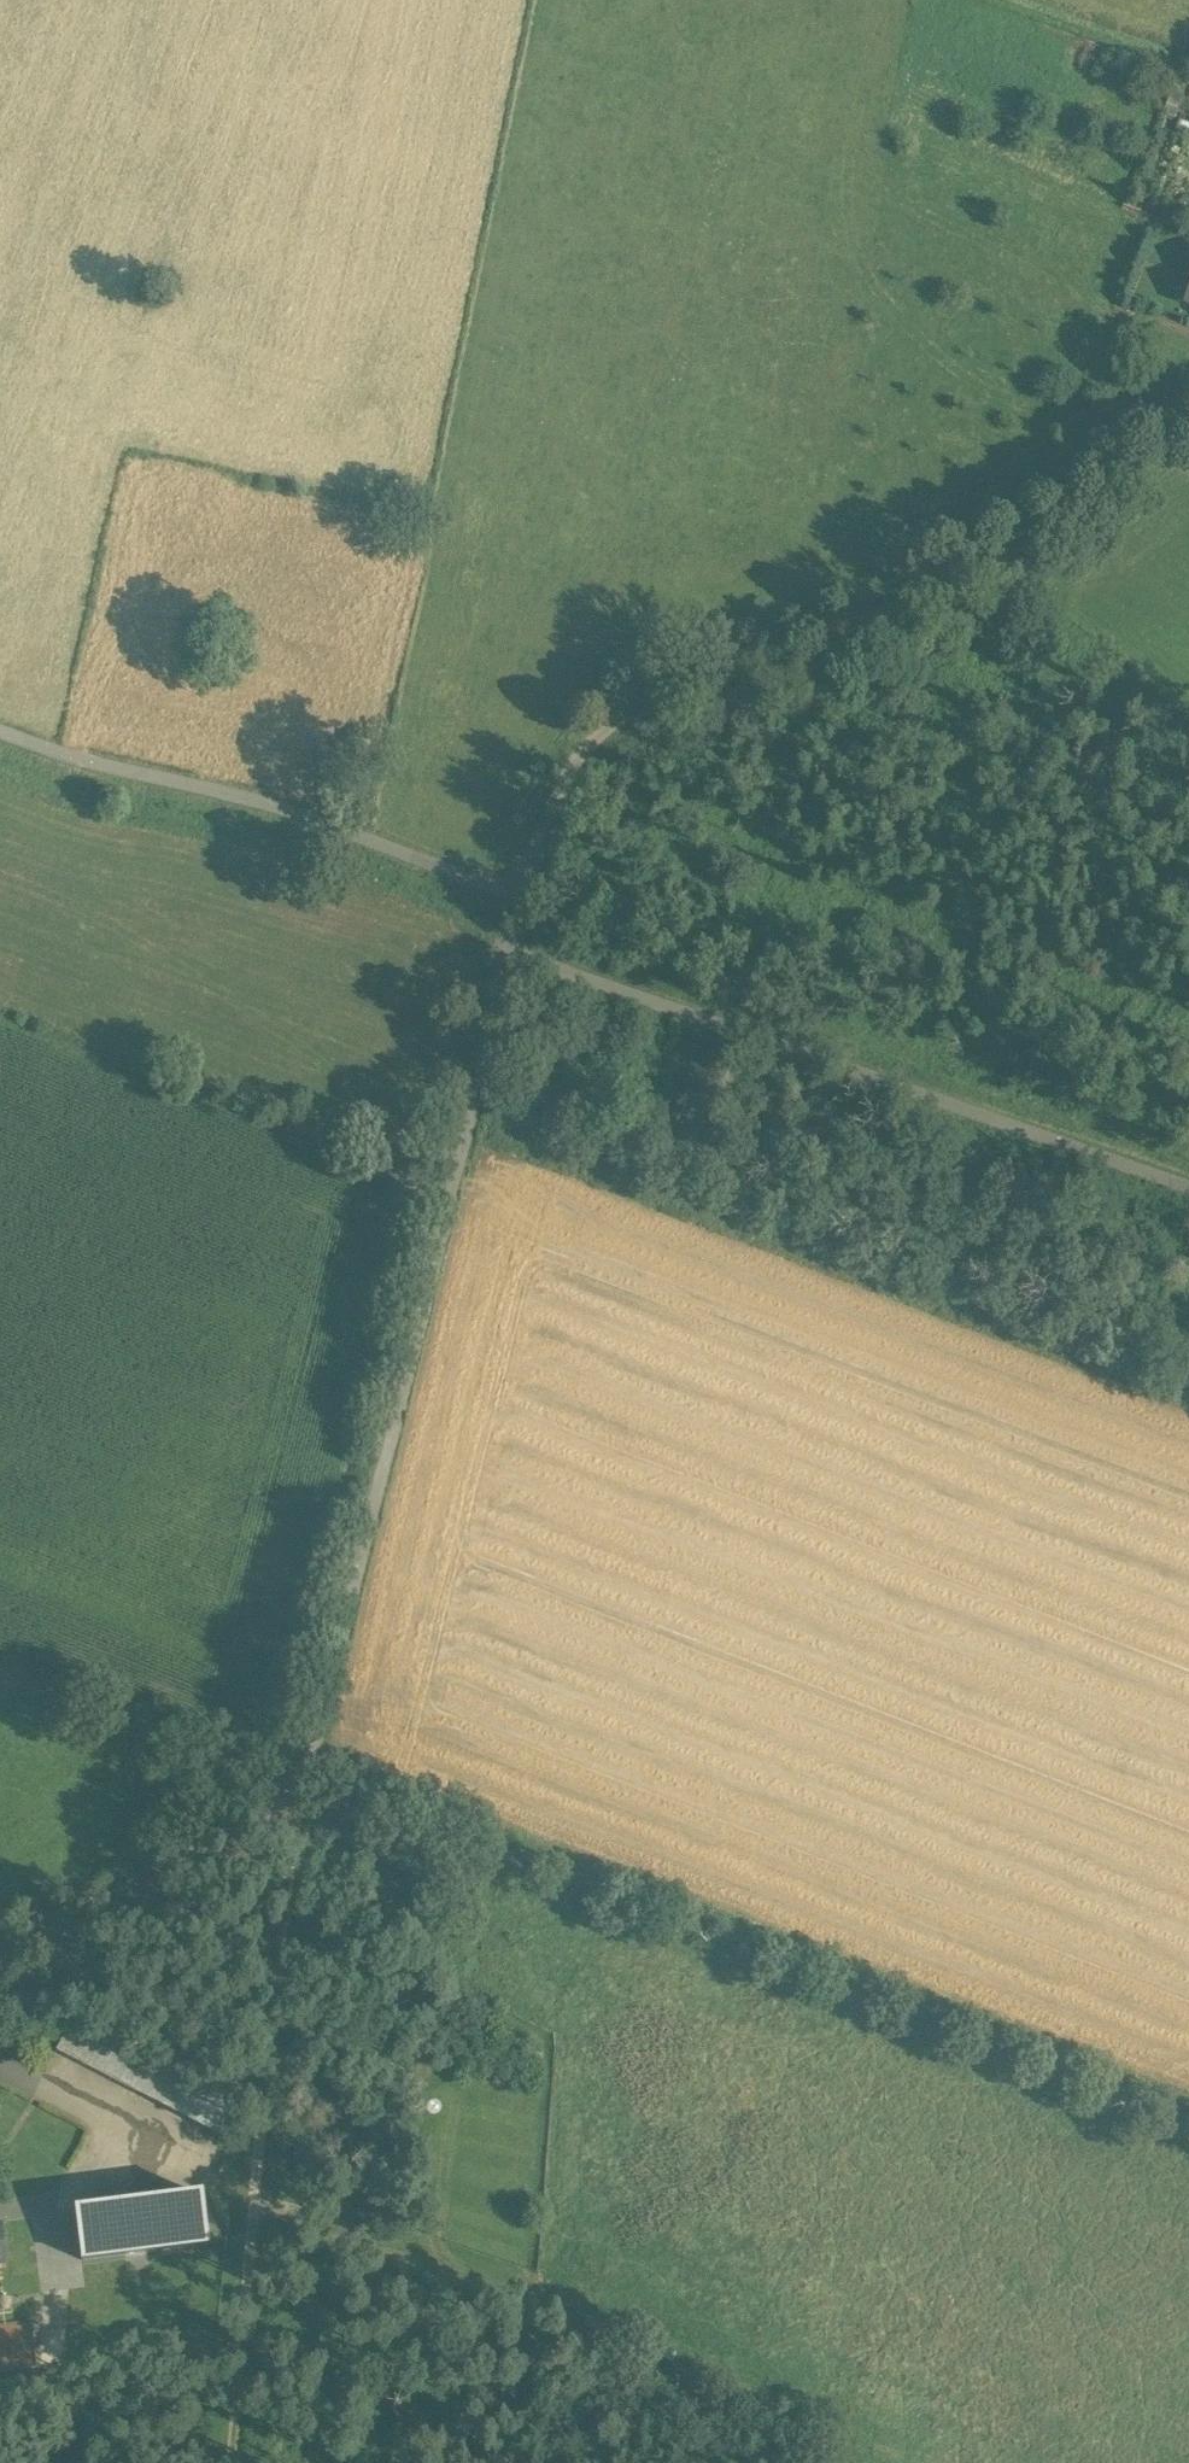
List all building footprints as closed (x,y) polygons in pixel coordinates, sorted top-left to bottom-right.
[(158,2051),(77,2008),(54,2051),(135,2094),(158,2051)] [(238,2094),(158,2051),(135,2094),(215,2137),(238,2094)] [(0,2327),(0,2374),(34,2369),(28,2323),(0,2327)]
